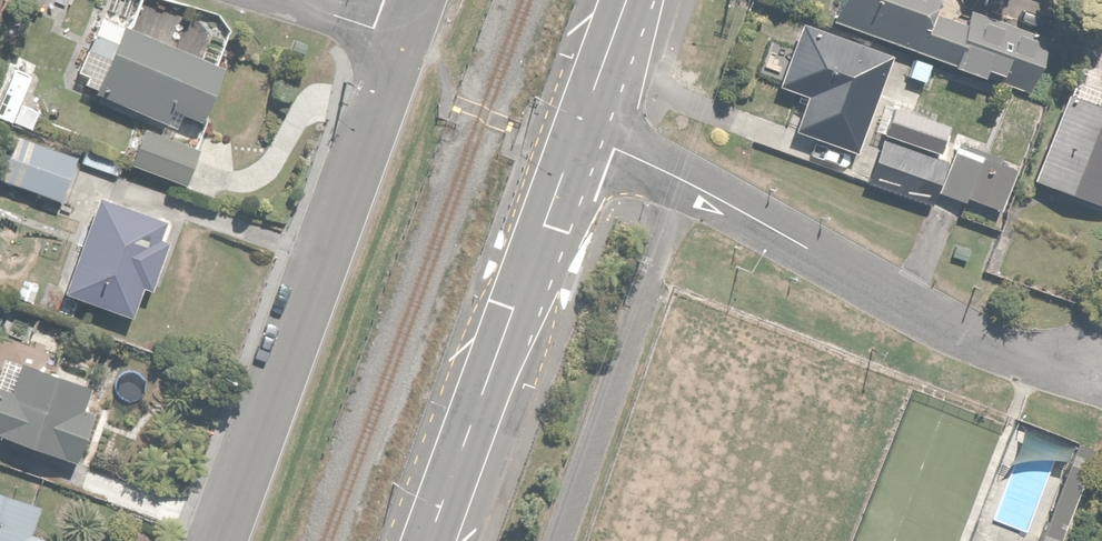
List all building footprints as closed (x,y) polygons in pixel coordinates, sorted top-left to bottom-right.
[(949,70),(1029,96),(1046,45),(963,18),(962,23),(927,12),(931,0),(840,0),(831,27),(950,65),(949,70)] [(226,65),(100,16),(78,71),(88,75),(83,89),(176,125),(180,113),(204,122),(226,65)] [(890,56),(802,24),(779,87),(804,96),(791,132),(854,155),(890,56)] [(1068,96),(1034,179),(1101,207),(1101,88),(1100,87),(1097,94),(1092,105),(1068,96)] [(143,126),(130,165),(187,184),(193,165),(227,177),(238,144),(201,132),(197,144),(143,126)] [(0,164),(0,182),(61,200),(75,153),(9,133),(0,164)] [(943,161),(880,141),(865,186),(928,206),(943,161)] [(953,143),(937,189),(946,192),(944,198),(962,205),(965,198),(1001,211),(1017,165),(953,143)] [(176,224),(102,197),(73,275),(51,267),(45,283),(131,314),(142,282),(153,286),(176,224)] [(69,464),(101,389),(25,357),(10,390),(0,386),(0,434),(69,464)] [(0,485),(0,540),(30,540),(44,501),(0,485)]
